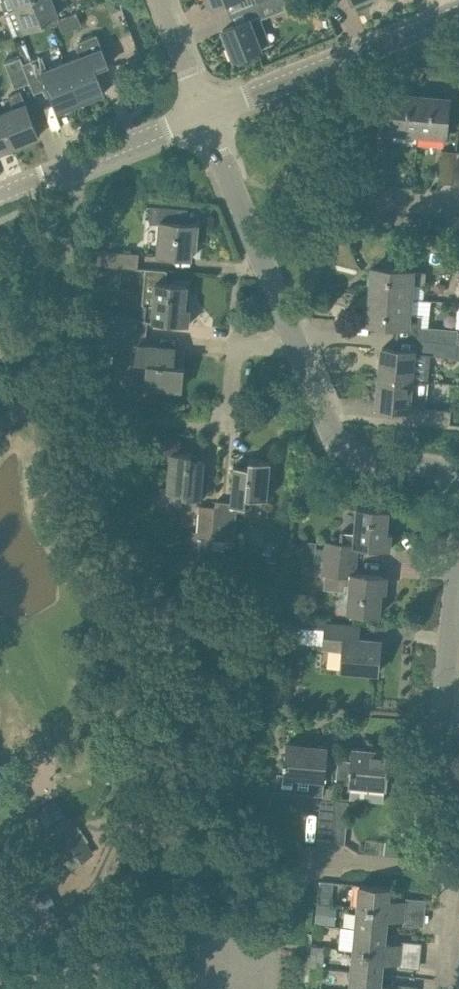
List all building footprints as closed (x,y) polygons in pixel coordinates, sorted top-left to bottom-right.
[(1,1),(6,13),(33,2),(33,0),(0,0),(0,2),(1,1)] [(33,2),(6,13),(4,13),(13,36),(47,23),(45,19),(58,14),(53,2),(58,0),(33,0),(33,2)] [(122,8),(118,0),(107,0),(111,12),(122,8)] [(259,2),(265,17),(290,7),(287,0),(263,0),(259,2)] [(259,14),(222,29),(234,59),(261,48),(255,33),(265,29),(261,18),(259,14)] [(83,54),(65,61),(81,101),(105,92),(94,65),(107,60),(108,64),(109,63),(97,34),(78,41),(83,54)] [(25,43),(17,46),(21,56),(23,63),(31,59),(25,43)] [(57,110),(81,101),(65,61),(47,69),(42,55),(31,59),(23,63),(30,82),(34,93),(35,92),(34,89),(47,84),(57,110)] [(15,88),(30,82),(23,63),(21,56),(5,62),(15,88)] [(12,146),(38,135),(20,90),(8,95),(13,109),(0,114),(0,116),(12,146)] [(388,177),(390,157),(392,130),(418,132),(421,97),(420,101),(411,101),(411,96),(395,94),(395,93),(393,93),(391,116),(379,115),(374,176),(388,177)] [(446,135),(448,118),(449,98),(448,98),(448,99),(431,97),(431,102),(421,101),(422,97),(421,97),(418,132),(446,135)] [(0,116),(0,150),(12,146),(0,116)] [(196,241),(198,223),(186,222),(187,208),(150,204),(149,220),(150,220),(149,222),(160,223),(157,255),(191,258),(192,240),(196,241)] [(139,253),(97,249),(96,264),(138,267),(139,253)] [(373,267),(371,295),(411,298),(412,283),(425,284),(426,271),(373,267)] [(189,324),(189,319),(190,307),(185,306),(188,284),(166,282),(167,270),(145,268),(141,303),(145,304),(143,320),(189,324)] [(408,325),(421,326),(422,315),(430,315),(431,300),(432,300),(432,299),(424,298),(424,299),(411,298),(371,295),(368,322),(408,326),(408,325)] [(99,327),(127,330),(129,316),(100,314),(99,327)] [(425,340),(426,340),(457,343),(458,343),(458,331),(458,329),(429,326),(426,326),(426,327),(425,340)] [(127,330),(99,327),(97,342),(126,345),(127,330)] [(457,343),(426,340),(425,352),(414,351),(414,350),(382,347),(380,376),(427,380),(429,354),(456,356),(457,343)] [(174,364),(176,348),(136,344),(134,360),(147,361),(144,384),(183,387),(185,365),(174,364)] [(425,408),(428,381),(427,380),(380,376),(377,406),(409,408),(409,407),(415,408),(415,421),(450,424),(451,410),(425,408)] [(191,453),(171,451),(166,504),(181,505),(182,496),(201,498),(205,459),(197,458),(197,462),(190,461),(191,453)] [(215,507),(213,533),(212,538),(234,540),(237,510),(245,511),(247,496),(268,498),(271,460),(249,458),(248,466),(234,464),(230,508),(215,507)] [(213,533),(215,507),(215,506),(200,505),(197,532),(213,533)] [(342,542),(327,541),(327,549),(316,548),(315,555),(326,556),(356,559),(357,546),(390,549),(392,532),(387,531),(389,509),(357,506),(355,535),(342,534),(342,542)] [(277,565),(278,557),(264,555),(264,564),(277,565)] [(326,556),(324,573),(344,575),(343,584),(349,584),(346,611),(380,614),(382,591),(386,591),(387,575),(355,573),(356,559),(326,556)] [(292,631),(291,642),(323,645),(323,647),(343,649),(341,668),(378,672),(381,640),(359,638),(360,624),(325,621),(310,620),(293,618),(292,631)] [(276,789),(296,790),(297,775),(310,776),(309,793),(323,795),(327,745),(287,742),(285,772),(277,772),(276,789)] [(389,751),(353,747),(352,761),(338,760),(336,782),(368,785),(367,801),(383,802),(385,786),(386,786),(389,751)] [(39,807),(49,825),(68,815),(58,797),(39,807)] [(320,798),(317,840),(331,842),(333,813),(334,800),(322,799),(320,798)] [(345,843),(345,840),(348,801),(334,800),(333,813),(331,842),(345,843)] [(47,830),(72,866),(91,853),(67,816),(47,830)] [(331,903),(334,882),(320,880),(317,901),(331,903)] [(404,909),(405,900),(389,898),(390,886),(359,884),(357,905),(404,909)] [(329,924),(331,904),(316,903),(315,922),(329,924)] [(355,927),(386,930),(387,918),(403,920),(404,909),(357,905),(355,927)] [(353,949),(400,953),(401,943),(385,941),(386,930),(355,927),(353,949)] [(400,953),(353,949),(351,971),(382,973),(383,962),(399,963),(400,953)] [(382,973),(351,971),(349,988),(397,988),(397,986),(381,984),(382,973)]
